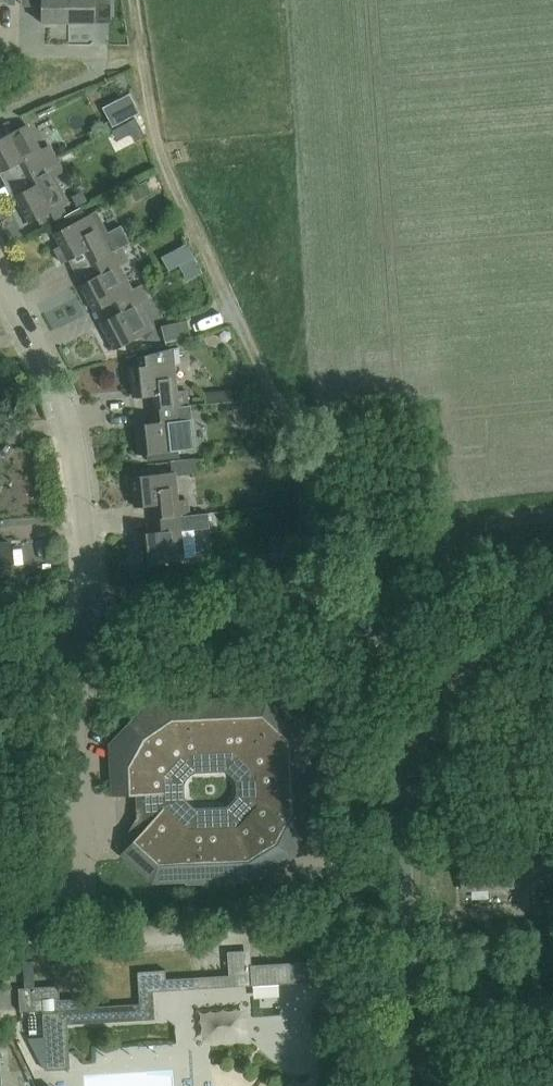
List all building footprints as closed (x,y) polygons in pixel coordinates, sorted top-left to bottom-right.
[(41,22),(68,22),(68,0),(41,0),(41,22)] [(68,22),(94,22),(94,0),(68,0),(68,22)] [(103,107),(113,126),(140,112),(130,93),(103,107)] [(56,158),(49,144),(39,149),(26,124),(0,138),(0,166),(2,170),(20,160),(27,174),(56,158)] [(56,158),(27,174),(33,185),(15,194),(29,221),(48,211),(53,221),(68,213),(63,203),(67,201),(53,176),(63,171),(56,158)] [(140,183),(146,196),(153,192),(146,180),(140,183)] [(92,262),(120,247),(130,242),(121,224),(107,231),(96,210),(54,233),(61,245),(55,248),(62,261),(85,249),(92,262)] [(172,251),(179,265),(195,257),(187,243),(172,251)] [(111,300),(132,289),(119,264),(127,260),(120,247),(92,262),(98,274),(81,283),(94,309),(111,300)] [(203,272),(195,257),(187,261),(195,276),(203,272)] [(140,285),(132,289),(111,300),(117,313),(100,322),(114,347),(152,328),(138,303),(147,298),(140,285)] [(161,326),(165,341),(191,335),(188,320),(161,326)] [(138,356),(139,365),(130,366),(133,395),(153,393),(154,407),(187,403),(185,389),(175,390),(172,363),(179,362),(178,347),(178,345),(138,356)] [(205,395),(206,404),(233,402),(232,393),(205,395)] [(187,403),(154,407),(156,421),(136,422),(139,452),(146,451),(147,460),(180,457),(179,448),(181,447),(178,420),(188,419),(187,403)] [(155,517),(187,513),(186,498),(177,499),(174,472),(131,476),(134,505),(154,503),(155,517)] [(187,513),(155,517),(157,531),(137,533),(139,562),(182,558),(179,529),(189,528),(187,513)] [(13,583),(9,542),(0,543),(0,584),(13,583)] [(268,551),(270,567),(299,564),(298,548),(268,551)] [(443,586),(456,585),(455,572),(443,573),(443,586)] [(112,741),(114,793),(136,792),(137,816),(135,819),(136,820),(138,818),(147,827),(124,852),(153,878),(185,877),(187,881),(242,879),(244,874),(275,873),(308,837),(307,805),(311,803),(308,748),(304,747),(303,732),(267,699),(145,704),(112,741)] [(513,886),(512,858),(497,859),(496,849),(484,850),(485,860),(460,861),(462,889),(513,886)] [(113,960),(112,941),(101,942),(102,960),(113,960)] [(250,965),(251,985),(279,983),(278,963),(250,965)] [(337,1014),(334,968),(313,969),(313,980),(319,980),(321,1015),(337,1014)] [(67,1010),(66,999),(60,1000),(59,985),(18,988),(19,1012),(42,1011),(45,1070),(70,1068),(67,1010)] [(335,1019),(322,1020),(323,1046),(336,1045),(335,1019)]
